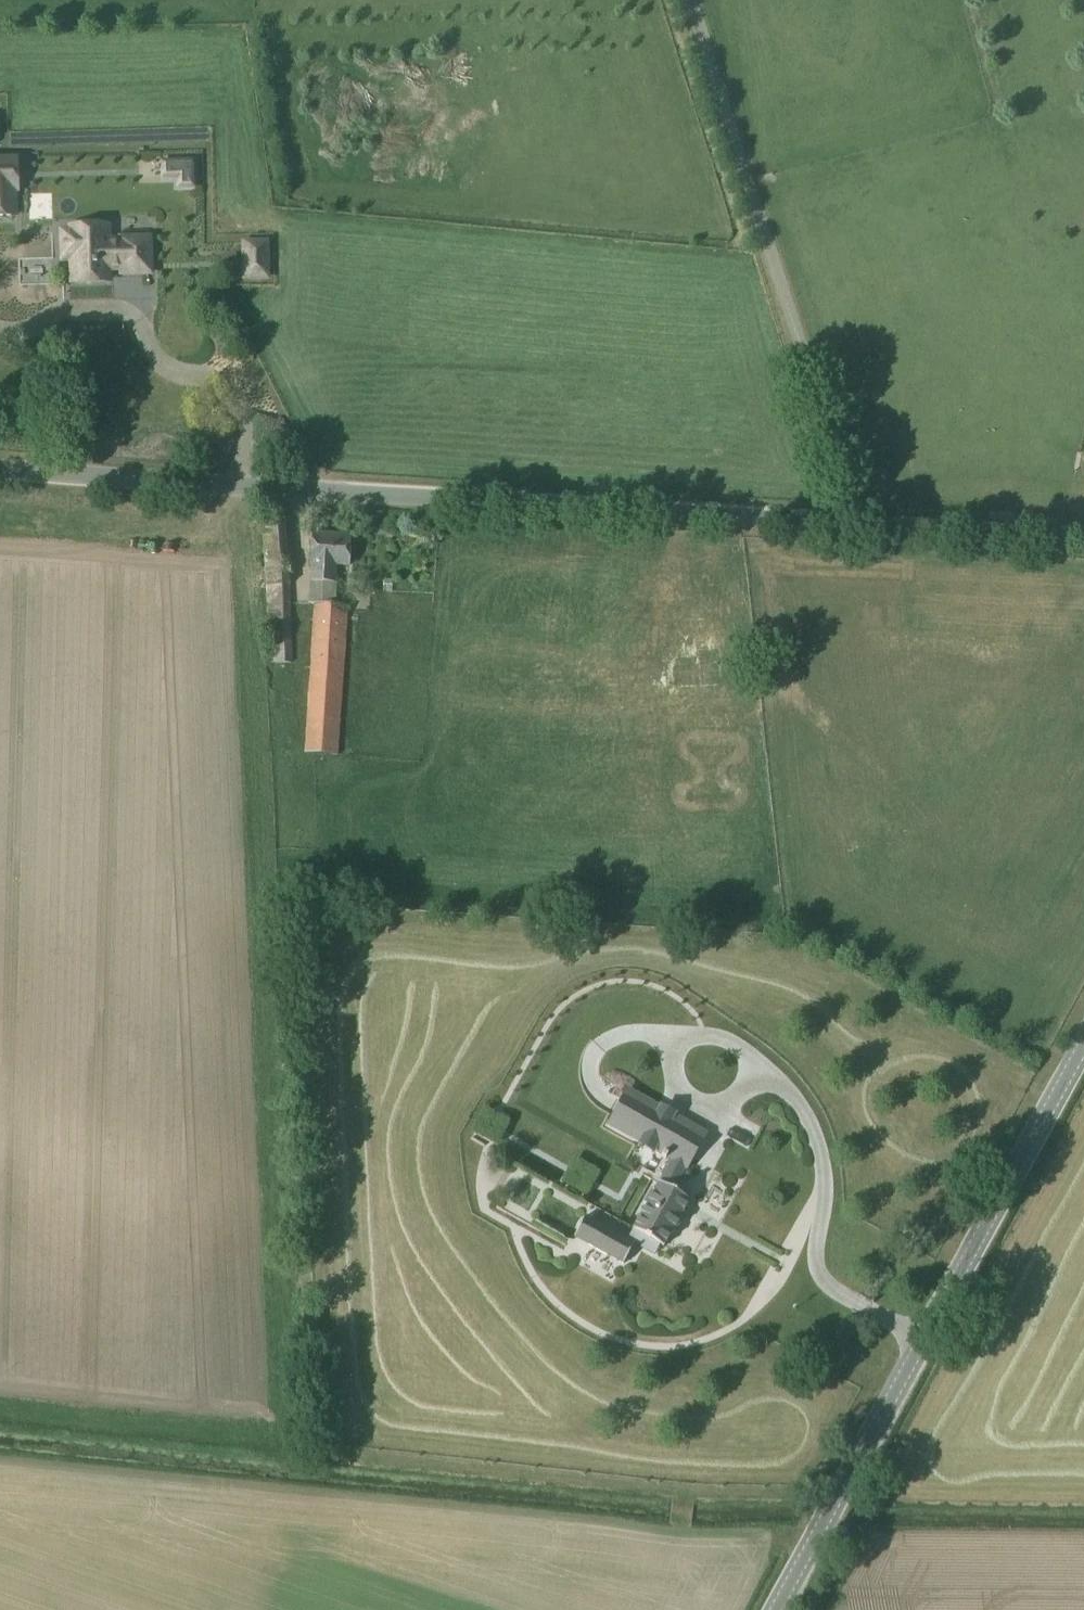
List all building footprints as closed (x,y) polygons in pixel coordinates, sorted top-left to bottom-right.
[(0,162),(0,217),(16,217),(15,191),(19,191),(18,161),(0,162)] [(178,161),(176,185),(209,188),(211,164),(178,161)] [(73,233),(64,233),(65,259),(74,259),(75,283),(109,282),(109,268),(114,263),(124,263),(124,273),(150,273),(150,240),(124,241),(124,243),(108,243),(108,228),(73,229),(73,233)] [(267,242),(241,242),(242,283),(267,283),(267,242)] [(283,515),(260,517),(266,588),(265,592),(269,665),(292,664),(290,587),(283,515)] [(314,605),(305,754),(338,756),(347,608),(334,607),(337,567),(347,568),(349,537),(313,535),(308,604),(314,605)] [(673,1117),(627,1092),(608,1126),(662,1156),(660,1158),(665,1161),(666,1158),(672,1161),(686,1169),(692,1159),(659,1140),(673,1117)] [(646,1207),(627,1240),(585,1217),(573,1238),(637,1273),(648,1253),(668,1264),(673,1254),(677,1256),(685,1241),(688,1242),(696,1228),(694,1227),(703,1209),(658,1184),(654,1192),(651,1191),(643,1205),(646,1207)]
